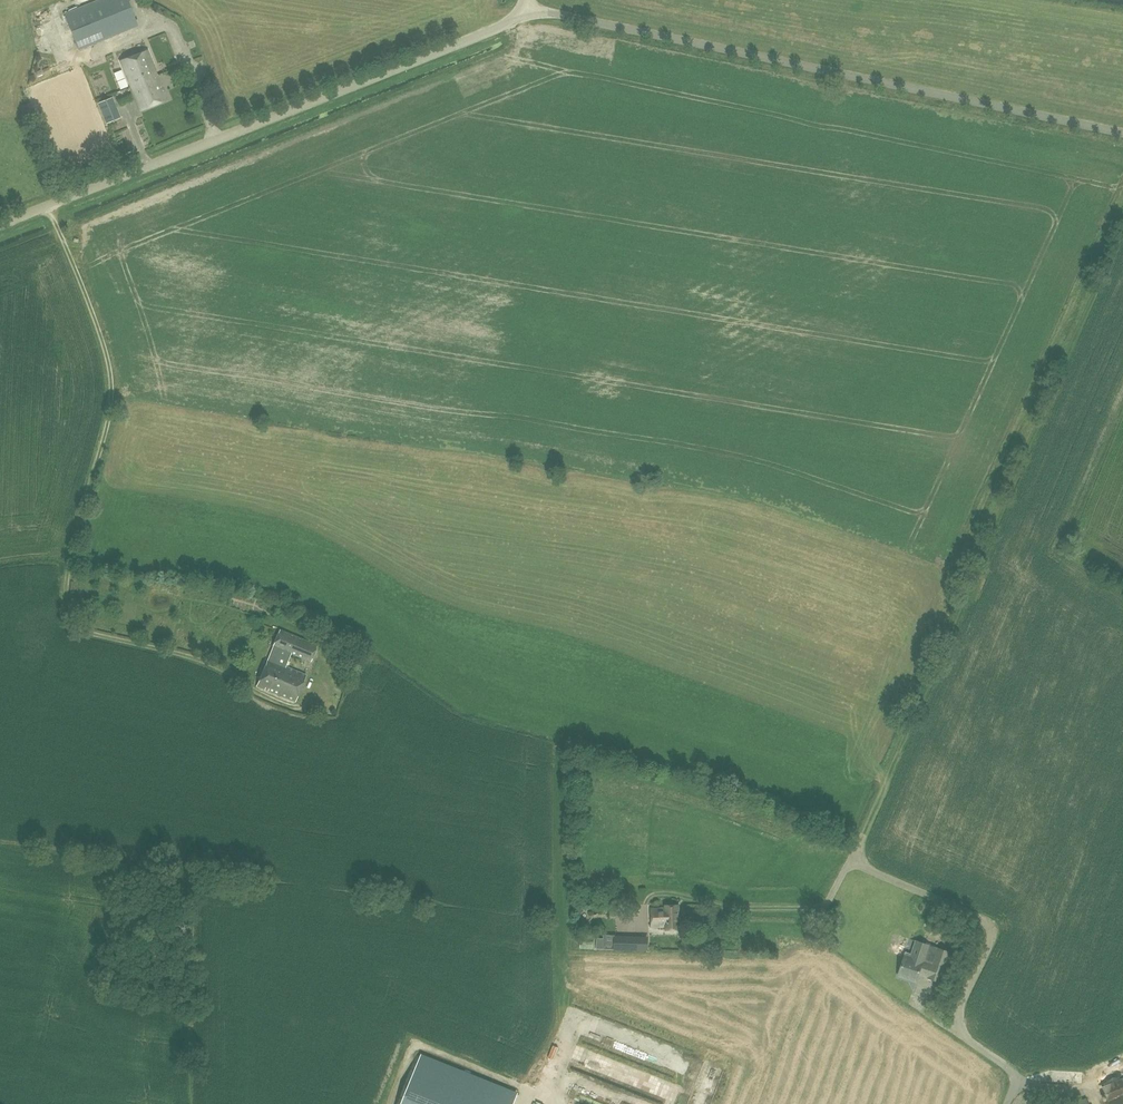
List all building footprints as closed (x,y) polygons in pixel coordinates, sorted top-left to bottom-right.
[(127,0),(99,0),(64,14),(78,49),(137,25),(127,0)] [(140,111),(167,99),(147,50),(120,61),(140,111)] [(122,119),(112,94),(95,100),(106,126),(122,119)] [(287,666),(292,652),(312,660),(319,645),(280,629),(257,685),(296,701),(307,674),(287,666)] [(666,930),(680,929),(679,904),(665,905),(666,907),(651,907),(652,926),(666,926),(666,930)] [(624,948),(622,935),(612,936),(614,949),(624,948)] [(624,937),(624,946),(641,946),(641,937),(624,937)] [(951,951),(938,947),(928,945),(918,941),(914,955),(906,953),(899,976),(916,981),(922,964),(931,967),(928,978),(941,982),(951,951)] [(535,1059),(547,1066),(553,1056),(542,1049),(535,1059)] [(581,1053),(577,1069),(643,1088),(662,1094),(667,1078),(581,1053)] [(408,1103),(518,1103),(522,1095),(427,1057),(408,1103)] [(531,1077),(535,1086),(543,1082),(539,1073),(531,1077)] [(1103,1087),(1110,1103),(1122,1103),(1122,1079),(1103,1087)]
